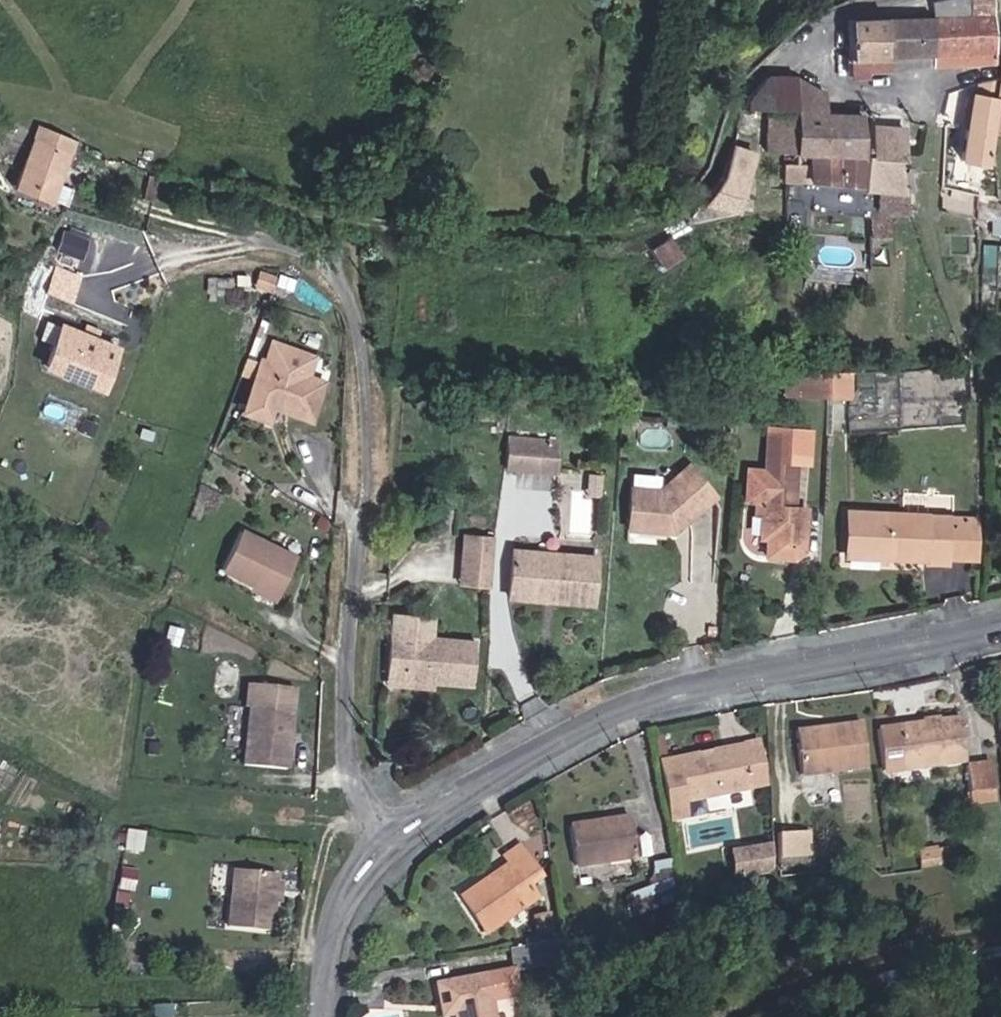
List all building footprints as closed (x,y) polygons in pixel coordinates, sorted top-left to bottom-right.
[(991,15),(991,0),(931,0),(931,18),(991,15)] [(992,53),(991,15),(931,18),(933,56),(934,66),(959,65),(959,55),(992,53)] [(933,56),(931,18),(886,20),(888,58),(933,56)] [(886,20),(847,22),(849,70),(865,69),(865,67),(865,58),(879,58),(879,67),(889,66),(888,58),(886,20)] [(993,64),(992,53),(959,55),(959,65),(993,64)] [(879,67),(879,58),(865,58),(865,67),(879,67)] [(796,76),(769,77),(752,95),(746,109),(796,112),(796,76)] [(824,90),(796,76),(796,112),(796,116),(794,155),(811,155),(821,156),(823,113),(824,90)] [(995,102),(999,78),(991,79),(978,84),(976,99),(972,98),(966,130),(959,163),(984,168),(989,145),(991,146),(992,137),(998,103),(995,102)] [(998,103),(992,137),(1000,138),(1000,85),(998,103)] [(811,155),(811,167),(786,165),(785,184),(858,189),(861,115),(823,113),(821,156),(811,155)] [(794,155),(796,116),(771,115),(769,153),(794,155)] [(71,141),(38,130),(18,191),(50,204),(71,141)] [(906,159),(866,155),(865,192),(905,194),(906,159)] [(750,163),(726,162),(720,179),(688,218),(733,222),(750,163)] [(784,202),(783,217),(804,218),(805,204),(784,202)] [(890,208),(870,207),(869,227),(889,229),(890,208)] [(58,246),(82,256),(91,237),(66,226),(58,246)] [(674,236),(656,242),(663,262),(681,255),(674,236)] [(57,263),(47,291),(74,300),(84,273),(57,263)] [(267,294),(270,282),(254,277),(250,289),(267,294)] [(56,343),(61,322),(49,319),(43,340),(56,343)] [(104,395),(119,357),(62,335),(48,374),(104,395)] [(254,387),(260,368),(245,362),(239,382),(254,387)] [(323,386),(261,365),(254,387),(245,419),(269,426),(274,408),(311,420),(323,386)] [(835,392),(837,367),(817,368),(815,391),(835,392)] [(855,393),(857,367),(837,367),(835,392),(855,393)] [(815,391),(817,368),(795,368),(794,390),(815,391)] [(763,499),(762,535),(769,536),(769,553),(796,554),(805,546),(806,505),(789,504),(790,458),(807,459),(809,428),(766,426),(764,469),(746,468),(745,498),(763,499)] [(539,435),(507,432),(505,462),(537,464),(539,435)] [(557,436),(539,435),(537,464),(555,466),(557,436)] [(715,489),(689,461),(662,486),(632,484),(628,524),(675,527),(715,489)] [(853,554),(873,555),(874,511),(856,510),(853,554)] [(874,511),(873,555),(909,556),(909,552),(925,552),(925,513),(874,511)] [(925,552),(946,553),(947,514),(925,513),(925,552)] [(946,553),(960,553),(962,515),(947,514),(946,553)] [(960,553),(983,554),(983,515),(962,515),(960,553)] [(492,565),(495,533),(464,530),(462,563),(492,565)] [(302,567),(248,543),(231,580),(285,605),(302,567)] [(558,590),(557,598),(592,601),(597,554),(514,545),(511,586),(558,590)] [(909,561),(925,562),(925,552),(909,552),(909,556),(909,561)] [(925,562),(946,562),(946,553),(925,552),(925,562)] [(946,553),(946,562),(960,563),(960,553),(946,553)] [(491,583),(492,565),(462,563),(461,580),(491,583)] [(510,594),(557,598),(558,590),(511,586),(510,594)] [(404,675),(434,676),(473,678),(476,634),(392,631),(390,674),(404,675)] [(963,716),(880,725),(884,766),(968,757),(963,716)] [(870,765),(865,721),(800,730),(806,773),(870,765)] [(260,725),(255,760),(295,782),(304,730),(260,725)] [(768,744),(746,748),(753,791),(775,787),(768,744)] [(746,748),(719,752),(724,795),(753,791),(746,748)] [(724,795),(719,752),(680,758),(686,801),(724,795)] [(295,782),(255,760),(251,782),(294,788),(295,782)] [(972,790),(997,787),(994,761),(969,763),(972,790)] [(998,796),(997,787),(972,790),(973,799),(998,796)] [(632,806),(615,808),(617,820),(634,818),(632,806)] [(617,820),(615,808),(597,811),(599,823),(617,820)] [(597,811),(590,813),(598,853),(622,849),(617,820),(599,823),(597,811)] [(598,853),(590,813),(563,817),(570,857),(598,853)] [(634,818),(617,820),(622,849),(639,846),(634,818)] [(795,864),(816,862),(812,829),(792,832),(795,864)] [(551,847),(549,831),(539,833),(541,848),(551,847)] [(732,846),(738,875),(780,867),(774,838),(732,846)] [(943,841),(945,857),(954,856),(953,840),(943,841)] [(923,860),(945,857),(943,841),(922,844),(923,860)] [(489,935),(549,882),(517,846),(502,859),(507,864),(462,903),(489,935)] [(677,890),(674,865),(635,871),(638,897),(677,890)] [(278,892),(236,883),(226,941),(268,949),(278,892)] [(444,1013),(444,1016),(483,1016),(483,1002),(508,1001),(507,976),(430,981),(431,1000),(443,1000),(444,1013)] [(431,1014),(444,1013),(443,1000),(431,1000),(431,1014)]
